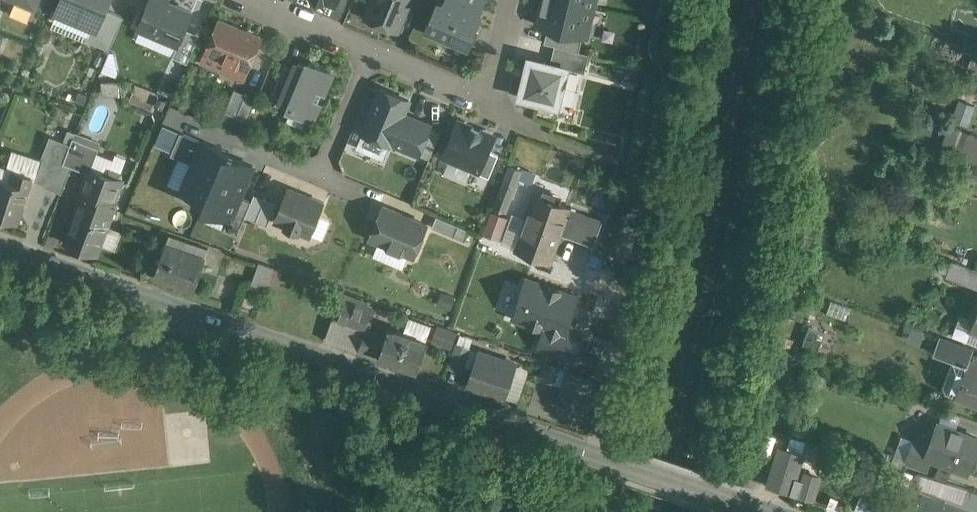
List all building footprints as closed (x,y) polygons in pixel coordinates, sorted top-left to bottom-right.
[(57,12),(92,27),(96,28),(105,7),(108,0),(62,0),(57,12)] [(165,0),(150,0),(139,26),(178,43),(185,27),(192,11),(165,0)] [(372,3),(367,15),(398,28),(409,0),(371,0),(372,3)] [(434,10),(426,28),(435,31),(435,32),(458,41),(470,46),(478,26),(476,25),(482,12),(480,11),(484,0),(445,0),(445,1),(441,0),(438,0),(434,10)] [(542,23),(586,33),(592,6),(565,0),(547,0),(542,23)] [(124,15),(105,7),(96,28),(92,27),(87,39),(110,48),(124,15)] [(262,36),(219,18),(206,49),(249,67),(262,36)] [(200,33),(185,27),(178,43),(173,55),(188,61),(200,33)] [(590,52),(555,43),(551,61),(568,65),(568,67),(585,71),(590,52)] [(249,67),(206,49),(200,64),(243,82),(249,67)] [(551,61),(529,56),(520,95),(559,104),(568,67),(568,65),(551,61)] [(308,64),(299,61),(296,68),(283,98),(283,100),(292,103),(290,108),(311,117),(331,70),(310,61),(308,64)] [(296,68),(285,63),(272,93),(283,98),(296,68)] [(374,105),(402,116),(404,112),(402,108),(404,103),(408,102),(409,98),(381,86),(374,105)] [(258,96),(236,87),(227,109),(248,118),(258,96)] [(402,116),(374,105),(363,130),(391,142),(392,140),(419,151),(431,124),(415,118),(413,121),(402,116)] [(494,134),(459,119),(444,154),(479,169),(488,148),(494,134)] [(952,126),(943,149),(976,162),(976,135),(952,126)] [(100,145),(74,135),(64,160),(90,170),(92,165),(100,145)] [(204,138),(183,187),(183,189),(207,199),(227,152),(228,152),(229,149),(204,138)] [(499,153),(488,148),(479,169),(479,170),(490,175),(499,153)] [(254,163),(228,152),(227,152),(207,199),(204,205),(231,216),(254,163)] [(509,163),(494,204),(507,208),(522,167),(509,163)] [(105,170),(92,165),(90,170),(83,188),(85,189),(116,201),(116,200),(114,199),(123,178),(122,170),(110,166),(105,170)] [(0,176),(0,215),(12,219),(28,173),(11,167),(7,179),(0,176)] [(56,170),(48,188),(58,193),(66,174),(56,170)] [(323,201),(289,187),(276,218),(310,232),(323,201)] [(85,189),(66,239),(98,251),(116,201),(85,189)] [(277,201),(255,192),(246,214),(268,223),(277,201)] [(571,205),(536,192),(517,246),(551,259),(561,231),(594,243),(603,217),(571,205)] [(427,223),(384,205),(371,235),(414,253),(427,223)] [(493,207),(484,230),(500,237),(509,214),(493,207)] [(470,228),(437,214),(433,225),(466,239),(470,228)] [(176,247),(166,244),(156,274),(166,277),(176,247)] [(203,257),(176,247),(166,277),(193,287),(203,257)] [(274,265),(260,260),(251,284),(266,289),(274,265)] [(952,260),(947,275),(969,284),(975,269),(974,269),(952,260)] [(541,347),(578,358),(586,331),(577,329),(588,291),(531,275),(518,317),(547,325),(541,347)] [(367,301),(343,292),(335,313),(359,322),(367,301)] [(810,324),(804,339),(820,346),(826,330),(810,324)] [(427,338),(390,325),(387,332),(366,325),(360,344),(380,351),(380,352),(418,365),(427,338)] [(974,348),(940,335),(934,352),(953,359),(967,364),(969,360),(974,348)] [(470,344),(458,340),(450,363),(462,367),(470,344)] [(517,361),(480,348),(468,381),(505,393),(517,361)] [(969,360),(967,364),(953,359),(943,385),(946,391),(956,395),(976,402),(976,363),(969,360)] [(569,367),(558,399),(582,408),(594,375),(569,367)] [(937,422),(930,444),(925,455),(931,458),(970,471),(976,451),(976,437),(937,422)] [(930,444),(914,438),(906,462),(927,470),(931,458),(925,455),(930,444)] [(803,454),(780,447),(769,481),(792,489),(803,454)] [(801,483),(816,489),(830,455),(815,449),(801,483)] [(918,473),(911,489),(922,493),(915,511),(976,511),(976,491),(918,473)] [(889,511),(881,507),(885,498),(862,490),(855,509),(863,511),(888,511),(889,511)]
